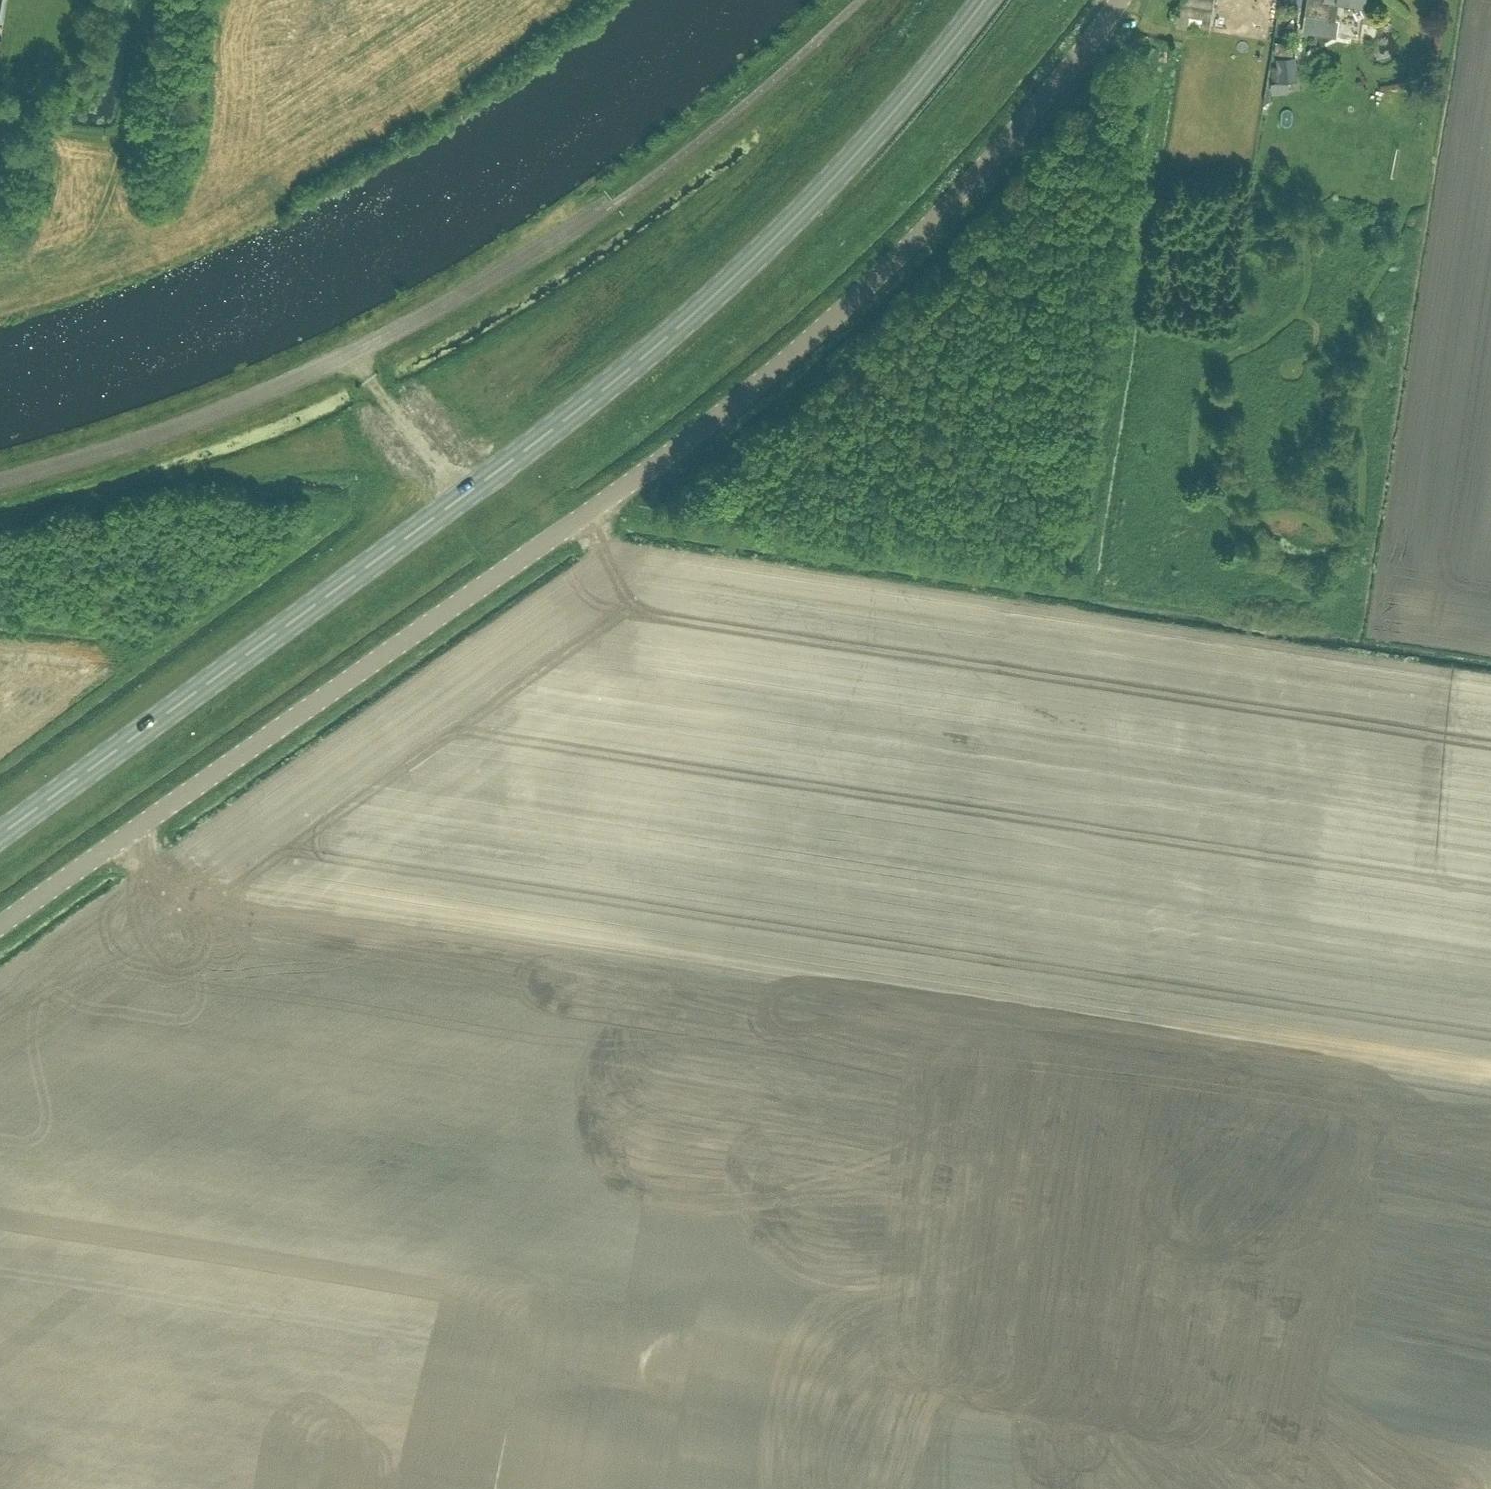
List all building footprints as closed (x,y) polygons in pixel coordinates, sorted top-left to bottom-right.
[(1179,15),(1178,14),(1176,25),(1182,26),(1183,24),(1187,24),(1186,29),(1200,31),(1200,29),(1209,31),(1214,0),(1181,0),(1179,15)] [(1328,16),(1330,16),(1332,0),(1307,0),(1305,13),(1306,13),(1328,16)] [(1293,55),(1295,43),(1275,40),(1274,52),(1293,55)]
